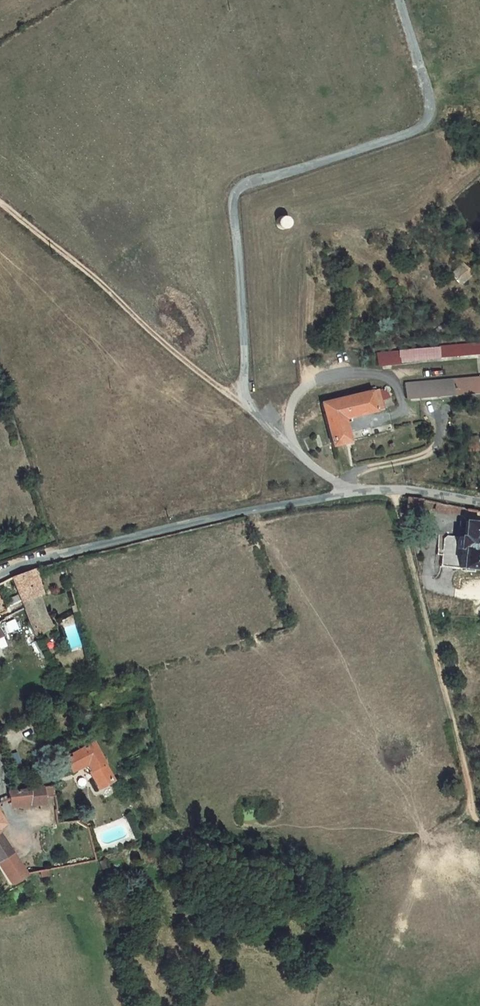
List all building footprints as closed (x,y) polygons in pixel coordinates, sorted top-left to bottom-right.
[(285,218),(283,217),(280,218),(279,219),(277,220),(277,222),(277,224),(278,226),(279,228),(281,229),(283,229),(285,228),(287,227),(288,225),(288,223),(287,221),(286,219),(285,218)] [(461,265),(451,274),(460,282),(469,272),(461,265)] [(378,363),(479,354),(479,344),(377,353),(378,363)] [(405,384),(406,398),(479,392),(479,377),(405,384)] [(321,403),(331,446),(348,442),(343,418),(382,409),(380,400),(390,397),(389,395),(391,394),(384,389),(383,391),(382,389),(376,390),(375,387),(370,388),(371,391),(321,403)] [(476,437),(469,438),(470,451),(477,450),(476,437)] [(408,497),(406,513),(420,514),(422,499),(408,497)] [(438,503),(437,511),(459,514),(460,507),(438,503)] [(463,522),(461,537),(458,537),(457,537),(447,536),(446,536),(445,536),(445,537),(444,537),(444,538),(443,538),(443,539),(439,567),(474,571),(474,569),(479,569),(479,531),(479,524),(463,522)] [(33,570),(38,596),(42,595),(36,568),(33,570)] [(33,570),(12,577),(18,595),(24,609),(30,625),(34,635),(51,626),(44,614),(38,596),(33,570)] [(7,600),(10,606),(6,608),(10,616),(24,609),(18,595),(7,600)] [(92,742),(63,758),(70,772),(86,764),(100,789),(114,781),(92,742)] [(52,785),(43,787),(44,796),(53,795),(52,785)] [(35,803),(44,802),(44,797),(44,796),(43,787),(43,786),(29,789),(28,804),(35,803)] [(29,789),(8,791),(9,802),(12,802),(22,801),(23,805),(28,804),(29,789)] [(56,809),(55,796),(44,797),(44,802),(35,803),(36,825),(46,824),(47,824),(47,823),(54,823),(53,810),(56,809)] [(9,884),(25,875),(0,835),(0,869),(9,884)] [(107,868),(104,859),(98,861),(101,869),(107,868)]
